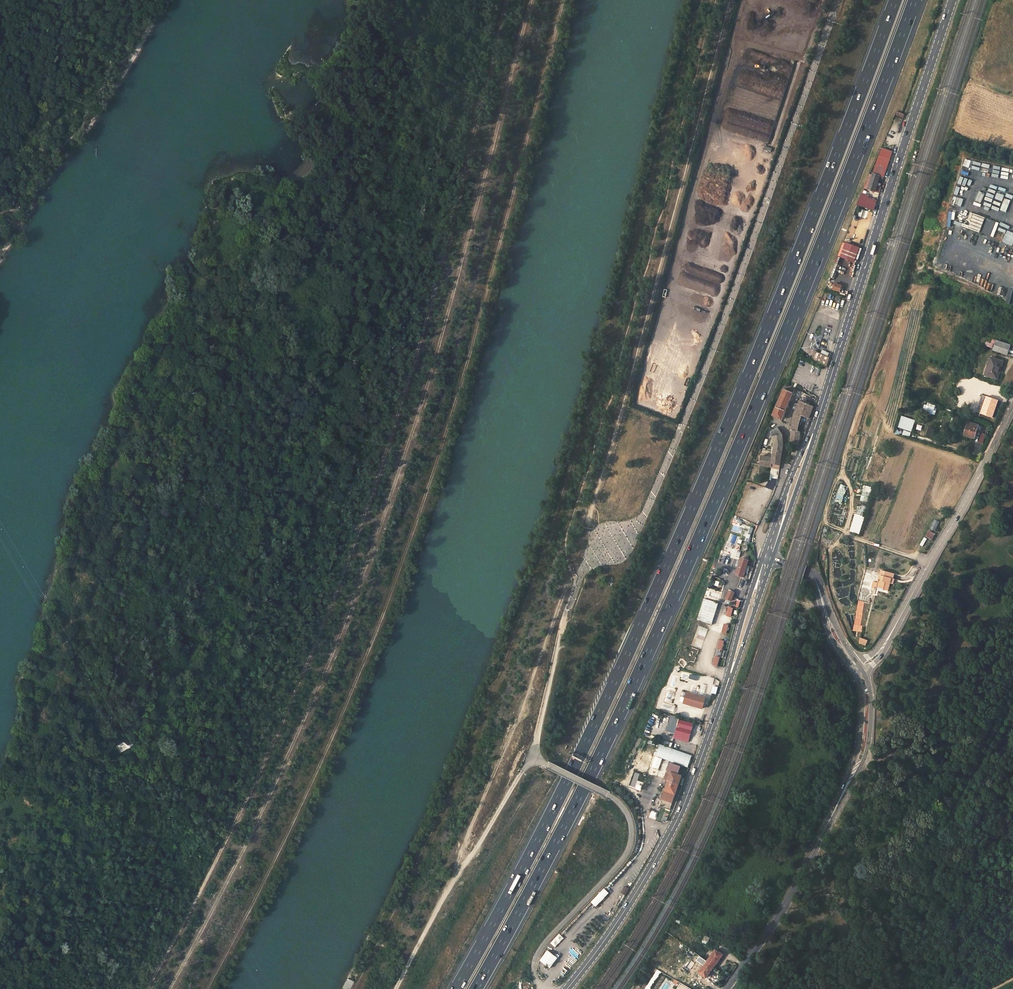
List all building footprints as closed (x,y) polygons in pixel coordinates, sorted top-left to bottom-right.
[(905,115),(901,113),(896,112),(895,116),(904,120),(905,115)] [(877,160),(873,174),(880,176),(884,178),(892,152),(882,148),(877,160)] [(979,173),(982,164),(972,162),(970,171),(979,173)] [(982,163),(979,178),(987,180),(991,165),(982,163)] [(1007,175),(999,173),(990,172),(989,178),(1006,181),(1007,175)] [(867,189),(875,192),(877,186),(880,176),(873,174),(872,175),(867,189)] [(957,189),(966,191),(968,183),(959,181),(957,189)] [(862,195),(856,205),(874,211),(877,201),(867,198),(868,196),(862,195)] [(981,207),(984,199),(974,196),(972,204),(981,207)] [(953,204),(961,206),(962,199),(954,197),(953,204)] [(994,206),(992,212),(1000,214),(1002,208),(994,206)] [(984,218),(973,213),(968,228),(978,232),(984,218)] [(865,234),(865,219),(859,219),(854,217),(848,232),(848,235),(857,239),(845,239),(863,245),(863,241),(865,234)] [(1007,231),(1003,242),(1012,245),(1012,243),(1012,233),(1007,231)] [(860,248),(845,243),(840,257),(854,262),(860,248)] [(1012,289),(1009,295),(1001,291),(1004,284),(989,278),(992,273),(976,267),(974,273),(967,270),(964,275),(970,278),(969,281),(986,288),(984,291),(1012,303),(1012,289)] [(811,349),(815,351),(817,352),(822,337),(814,334),(811,349)] [(995,345),(994,348),(993,350),(1008,355),(1011,345),(996,340),(995,345)] [(819,353),(817,352),(815,351),(811,361),(826,368),(830,354),(821,349),(819,353)] [(985,375),(996,379),(998,371),(1000,371),(1003,361),(991,357),(985,375)] [(772,415),(778,418),(781,420),(792,393),(783,390),(781,395),(778,394),(776,399),(778,400),(772,415)] [(976,412),(992,417),(998,400),(982,395),(976,412)] [(792,423),(790,443),(798,445),(800,437),(804,438),(806,432),(797,432),(801,416),(808,419),(814,408),(799,401),(793,415),(792,423)] [(927,402),(923,412),(934,416),(938,406),(927,402)] [(901,421),(898,428),(911,432),(915,421),(907,418),(906,422),(901,421)] [(964,436),(974,439),(978,425),(968,422),(964,436)] [(780,431),(777,428),(774,431),(770,433),(773,446),(772,451),(781,453),(782,445),(783,439),(782,434),(780,431)] [(778,470),(781,453),(772,451),(771,458),(761,456),(759,466),(778,470)] [(840,484),(835,502),(843,504),(846,490),(845,490),(846,485),(840,484)] [(850,531),(859,534),(867,509),(863,508),(860,516),(856,514),(850,531)] [(742,540),(750,543),(754,529),(746,526),(742,540)] [(929,531),(926,537),(932,540),(935,534),(929,531)] [(733,554),(737,545),(727,541),(724,551),(733,554)] [(718,562),(734,566),(736,560),(720,556),(718,562)] [(741,558),(740,561),(738,567),(735,575),(742,577),(748,560),(741,558)] [(888,591),(890,583),(891,579),(893,579),(894,574),(881,571),(878,580),(879,580),(878,583),(877,586),(884,587),(883,590),(888,591)] [(707,597),(719,601),(722,594),(709,590),(707,597)] [(735,593),(729,591),(726,599),(732,601),(735,593)] [(712,625),(719,603),(706,599),(699,621),(712,625)] [(853,631),(862,633),(863,626),(865,627),(866,620),(862,619),(865,602),(858,601),(853,631)] [(700,626),(693,645),(701,648),(708,629),(700,626)] [(716,694),(719,681),(714,680),(715,678),(704,676),(703,684),(706,685),(704,693),(711,695),(712,693),(716,694)] [(706,699),(688,693),(684,703),(703,709),(706,699)] [(662,708),(675,711),(676,706),(664,702),(662,708)] [(674,739),(688,743),(690,737),(693,724),(679,720),(674,739)] [(125,743),(118,747),(124,757),(130,753),(125,743)] [(692,756),(660,744),(656,756),(688,767),(692,756)] [(662,759),(655,756),(651,767),(658,769),(662,759)] [(670,773),(668,781),(679,785),(682,775),(678,774),(681,765),(670,762),(667,772),(670,773)] [(643,783),(637,781),(640,774),(633,772),(628,786),(640,790),(643,783)] [(679,785),(668,781),(661,800),(662,800),(672,804),(669,809),(673,811),(680,793),(676,792),(679,785)] [(659,806),(669,809),(672,804),(662,800),(659,806)] [(625,885),(621,892),(626,895),(630,888),(625,885)] [(596,906),(611,893),(605,887),(591,901),(596,906)] [(556,947),(565,937),(560,933),(551,943),(556,947)] [(551,968),(559,957),(549,949),(540,960),(551,968)] [(722,955),(716,950),(707,961),(714,966),(722,955)] [(714,966),(707,961),(699,972),(705,978),(714,966)] [(646,988),(651,988),(662,972),(658,970),(646,988)] [(348,978),(343,987),(346,988),(350,988),(354,982),(348,978)]
